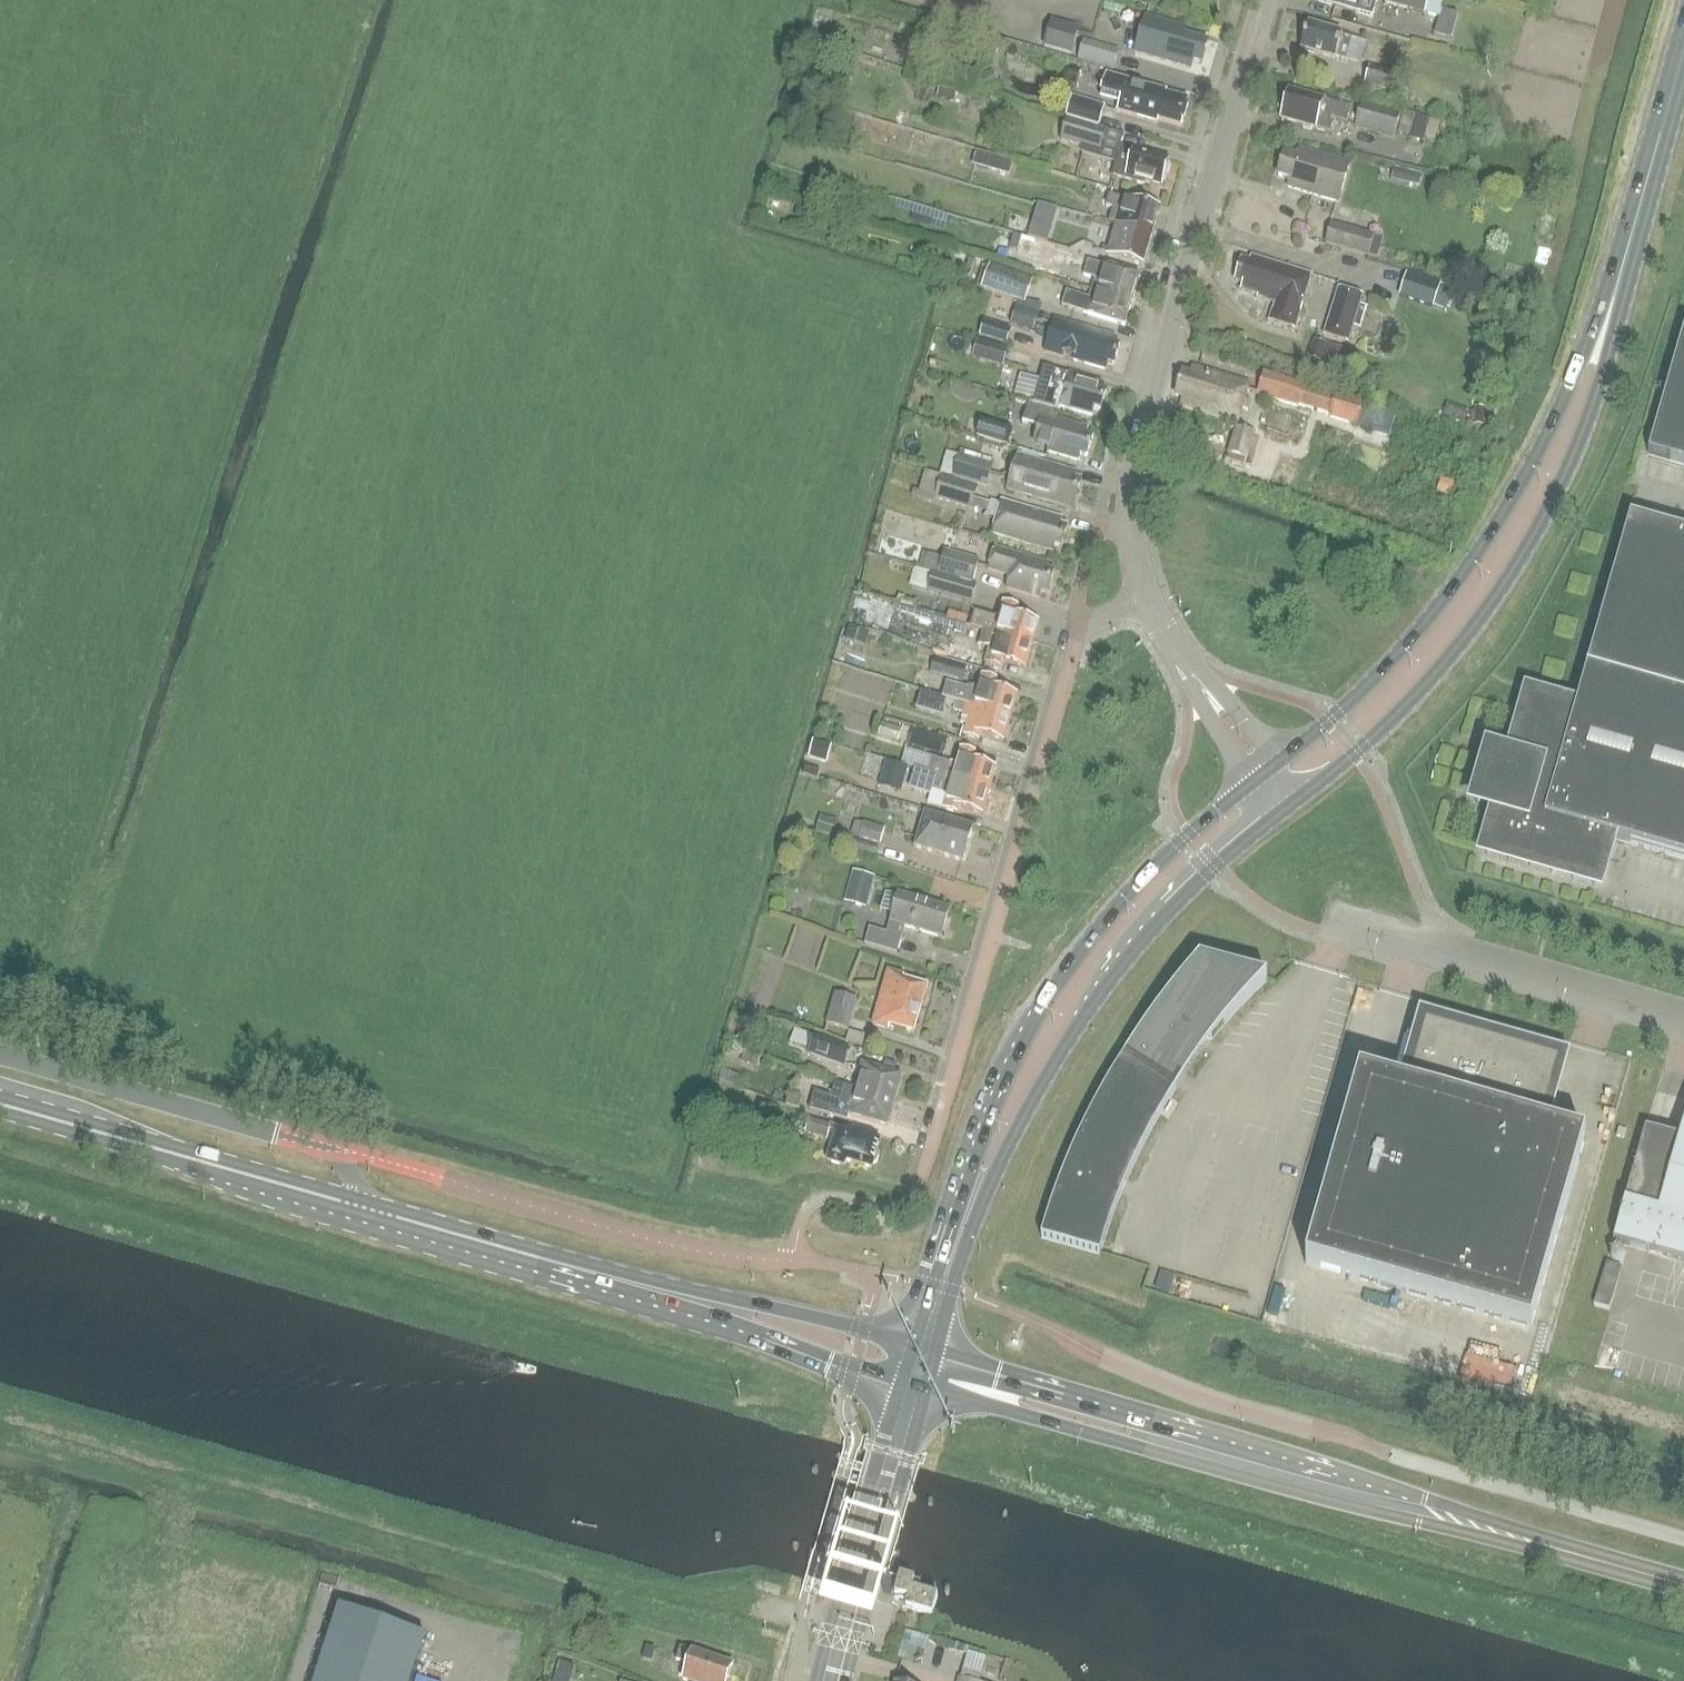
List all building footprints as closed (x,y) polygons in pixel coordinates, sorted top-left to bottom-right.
[(1314,1),(1358,13),(1362,0),(1314,0),(1314,1)] [(1387,4),(1427,15),(1431,0),(1388,0),(1387,4)] [(1193,62),(1201,65),(1208,43),(1183,36),(1185,29),(1146,17),(1135,53),(1190,69),(1193,62)] [(1050,21),(1043,47),(1072,55),(1079,28),(1050,21)] [(1335,59),(1345,62),(1352,39),(1341,36),(1342,35),(1307,25),(1300,51),(1335,60),(1335,59)] [(1078,60),(1115,70),(1120,52),(1083,42),(1078,60)] [(954,82),(966,87),(972,70),(959,66),(954,82)] [(1363,94),(1393,103),(1401,75),(1371,66),(1363,94)] [(992,72),(978,80),(984,91),(998,83),(992,72)] [(1165,95),(1166,93),(1106,76),(1101,94),(1122,100),(1118,113),(1157,124),(1158,121),(1181,128),(1189,102),(1165,95)] [(939,87),(936,99),(954,103),(957,91),(939,87)] [(1334,121),(1346,125),(1351,110),(1324,102),(1289,92),(1281,120),(1330,134),(1334,121)] [(1071,97),(1065,118),(1099,127),(1105,106),(1071,97)] [(1364,104),(1357,127),(1396,139),(1398,134),(1403,117),(1364,104)] [(1403,117),(1398,134),(1408,137),(1415,115),(1405,112),(1403,117)] [(1067,120),(1060,141),(1099,152),(1105,131),(1067,120)] [(1120,148),(1113,173),(1125,177),(1124,181),(1144,186),(1145,183),(1162,187),(1166,174),(1168,175),(1171,165),(1168,165),(1169,161),(1133,151),(1120,148)] [(1288,188),(1338,203),(1349,165),(1300,150),(1297,157),(1285,154),(1278,176),(1290,180),(1288,188)] [(975,165),(1010,177),(1014,165),(979,153),(975,165)] [(1412,172),(1409,184),(1420,187),(1423,175),(1412,172)] [(1109,222),(1116,225),(1152,235),(1159,210),(1124,200),(1124,199),(1111,195),(1108,207),(1113,209),(1109,222)] [(799,204),(794,218),(809,223),(813,209),(799,204)] [(1033,222),(1027,239),(1047,244),(1052,227),(1033,222)] [(1327,245),(1372,257),(1378,236),(1333,224),(1327,245)] [(1152,235),(1116,225),(1109,250),(1103,248),(1101,253),(1107,254),(1107,257),(1142,267),(1152,235)] [(1010,234),(1005,250),(1051,263),(1055,247),(1047,244),(1027,239),(1010,234)] [(1269,321),(1296,329),(1313,272),(1254,254),(1251,263),(1242,260),(1236,282),(1244,284),(1243,290),(1259,295),(1258,298),(1275,303),(1269,321)] [(1095,280),(1092,290),(1132,302),(1140,277),(1088,261),(1083,276),(1095,280)] [(982,289),(1026,303),(1034,278),(990,265),(982,289)] [(1401,296),(1436,308),(1443,286),(1408,275),(1401,296)] [(1362,306),(1365,295),(1340,288),(1325,336),(1350,344),(1355,328),(1361,330),(1368,308),(1362,306)] [(1092,290),(1089,299),(1069,293),(1064,308),(1125,327),(1132,302),(1092,290)] [(1016,309),(1011,324),(1034,331),(1038,315),(1016,309)] [(980,336),(1009,345),(1014,330),(984,321),(980,336)] [(1082,329),(1062,323),(1056,321),(1048,351),(1074,358),(1073,361),(1105,370),(1107,364),(1114,366),(1119,346),(1113,344),(1115,338),(1082,328),(1082,329)] [(1648,454),(1683,465),(1683,329),(1648,454)] [(1315,340),(1309,358),(1336,367),(1342,348),(1315,340)] [(977,342),(972,359),(1003,369),(1009,351),(977,342)] [(1184,398),(1181,406),(1237,423),(1248,384),(1193,368),(1191,376),(1182,373),(1175,395),(1184,398)] [(1102,383),(1069,373),(1056,370),(1054,378),(1043,375),(1042,378),(1037,377),(1035,382),(1029,381),(1024,400),(1049,407),(1055,388),(1064,391),(1059,406),(1092,416),(1094,410),(1100,411),(1106,391),(1100,389),(1102,383)] [(1385,436),(1392,413),(1266,373),(1260,393),(1359,424),(1358,428),(1385,436)] [(1088,428),(1056,419),(1053,418),(1055,410),(1029,403),(1023,424),(1039,429),(1034,445),(1048,449),(1047,453),(1079,461),(1080,455),(1087,457),(1093,437),(1086,435),(1088,428)] [(1470,413),(1447,405),(1442,418),(1465,426),(1470,413)] [(1473,426),(1485,426),(1485,407),(1473,407),(1473,426)] [(972,435),(1009,446),(1014,430),(976,419),(972,435)] [(1256,432),(1236,427),(1229,458),(1249,463),(1256,432)] [(944,475),(988,489),(996,462),(962,451),(960,456),(950,453),(944,475)] [(1022,452),(1020,458),(1038,463),(1040,457),(1022,452)] [(1068,501),(1074,503),(1080,482),(1074,480),(1076,474),(1017,457),(1008,492),(1066,508),(1068,501)] [(933,503),(940,476),(927,472),(921,493),(914,491),(913,498),(933,503)] [(937,500),(974,510),(980,489),(943,479),(937,500)] [(1456,483),(1443,479),(1439,492),(1452,496),(1456,483)] [(1001,502),(1001,505),(979,499),(976,509),(997,515),(992,534),(1052,552),(1054,546),(1061,548),(1067,528),(1060,526),(1062,520),(1001,502)] [(1630,518),(1574,711),(1530,699),(1512,762),(1491,756),(1478,801),(1499,807),(1487,850),(1596,881),(1608,837),(1683,859),(1683,533),(1630,518)] [(1041,592),(1048,594),(1054,573),(1048,571),(1049,565),(994,548),(988,570),(1010,576),(1006,589),(1039,598),(1041,592)] [(973,585),(980,560),(945,550),(943,558),(930,554),(925,572),(973,585)] [(979,587),(973,585),(925,572),(919,570),(914,588),(974,605),(979,587)] [(899,606),(916,611),(918,603),(901,598),(899,606)] [(983,630),(983,631),(1008,638),(1009,636),(1033,643),(1038,623),(1015,617),(1018,608),(1003,604),(998,620),(975,613),(971,627),(983,630)] [(949,612),(946,621),(965,627),(968,618),(949,612)] [(869,634),(848,629),(845,642),(866,647),(869,634)] [(1008,638),(983,631),(979,645),(990,649),(985,664),(1000,668),(1002,662),(1025,669),(1033,643),(1009,636),(1008,638)] [(910,645),(974,665),(979,651),(953,643),(953,645),(938,640),(936,646),(912,638),(910,645)] [(932,671),(964,681),(968,666),(937,657),(932,671)] [(981,677),(978,688),(949,679),(943,698),(956,702),(987,711),(987,708),(1011,715),(1017,696),(994,690),(996,681),(981,677)] [(943,718),(948,702),(922,693),(916,709),(943,718)] [(987,711),(956,702),(953,711),(963,714),(960,724),(967,726),(964,737),(978,741),(980,735),(1003,742),(1011,715),(987,708),(987,711)] [(909,746),(944,756),(948,740),(913,730),(909,746)] [(828,763),(832,747),(814,742),(809,759),(828,763)] [(921,770),(921,771),(965,784),(966,782),(990,789),(995,770),(972,763),(975,754),(960,750),(956,766),(933,759),(929,773),(921,770)] [(878,787),(902,794),(909,769),(885,762),(878,787)] [(821,771),(805,766),(802,775),(818,780),(821,771)] [(932,790),(941,792),(947,794),(943,810),(957,814),(959,808),(982,815),(990,789),(966,782),(965,784),(921,771),(916,770),(910,789),(930,795),(932,790)] [(915,848),(962,863),(973,829),(925,814),(915,848)] [(821,817),(815,835),(832,841),(838,823),(821,817)] [(852,836),(882,845),(888,829),(867,822),(866,825),(857,822),(852,836)] [(852,841),(850,849),(877,858),(879,850),(852,841)] [(875,879),(853,873),(844,904),(866,910),(875,879)] [(905,927),(941,938),(949,911),(897,896),(886,934),(869,929),(864,945),(897,954),(905,927)] [(1047,1217),(1041,1238),(1100,1255),(1106,1235),(1112,1216),(1120,1197),(1127,1178),(1136,1160),(1145,1142),(1155,1124),(1165,1106),(1176,1089),(1187,1072),(1199,1056),(1212,1040),(1225,1024),(1239,1009),(1253,994),(1267,980),(1200,960),(1185,976),(1171,993),(1157,1010),(1144,1027),(1131,1045),(1119,1063),(1108,1081),(1097,1100),(1087,1119),(1078,1138),(1069,1157),(1061,1177),(1054,1197),(1047,1217)] [(880,998),(920,1010),(927,987),(903,980),(904,976),(888,972),(880,998)] [(826,1026),(849,1032),(858,1001),(835,994),(826,1026)] [(913,1033),(920,1010),(880,998),(872,1025),(889,1030),(890,1026),(913,1033)] [(1556,1065),(1426,1028),(1408,1092),(1358,1078),(1304,1268),(1530,1333),(1585,1143),(1537,1129),(1556,1065)] [(850,1032),(847,1044),(862,1048),(865,1037),(850,1032)] [(810,1055),(847,1068),(853,1050),(816,1037),(810,1055)] [(855,1090),(894,1101),(901,1076),(862,1065),(855,1090)] [(887,1126),(894,1101),(855,1090),(835,1084),(831,1098),(814,1093),(809,1111),(847,1121),(849,1115),(887,1126)] [(789,1095),(786,1107),(799,1111),(802,1098),(789,1095)] [(872,1169),(873,1166),(876,1163),(878,1156),(877,1152),(880,1140),(809,1120),(805,1134),(827,1140),(830,1131),(836,1132),(827,1162),(844,1167),(845,1162),(872,1169)] [(1678,1144),(1644,1134),(1613,1242),(1683,1262),(1683,1122),(1678,1144)] [(1598,1296),(1595,1307),(1609,1311),(1612,1300),(1598,1296)] [(1462,1374),(1514,1388),(1520,1367),(1468,1353),(1462,1374)] [(893,1595),(894,1595),(908,1599),(905,1608),(931,1616),(937,1596),(912,1588),(915,1579),(899,1575),(893,1595)] [(426,1637),(339,1609),(316,1680),(411,1680),(426,1637)] [(920,1667),(929,1638),(905,1630),(896,1660),(920,1667)] [(643,1660),(652,1662),(655,1650),(646,1647),(643,1660)] [(733,1665),(691,1651),(691,1652),(680,1648),(675,1663),(687,1667),(682,1680),(728,1680),(733,1665)] [(559,1662),(555,1675),(568,1679),(572,1666),(559,1662)] [(957,1680),(980,1680),(982,1675),(962,1670),(960,1678),(958,1678),(957,1680)]
